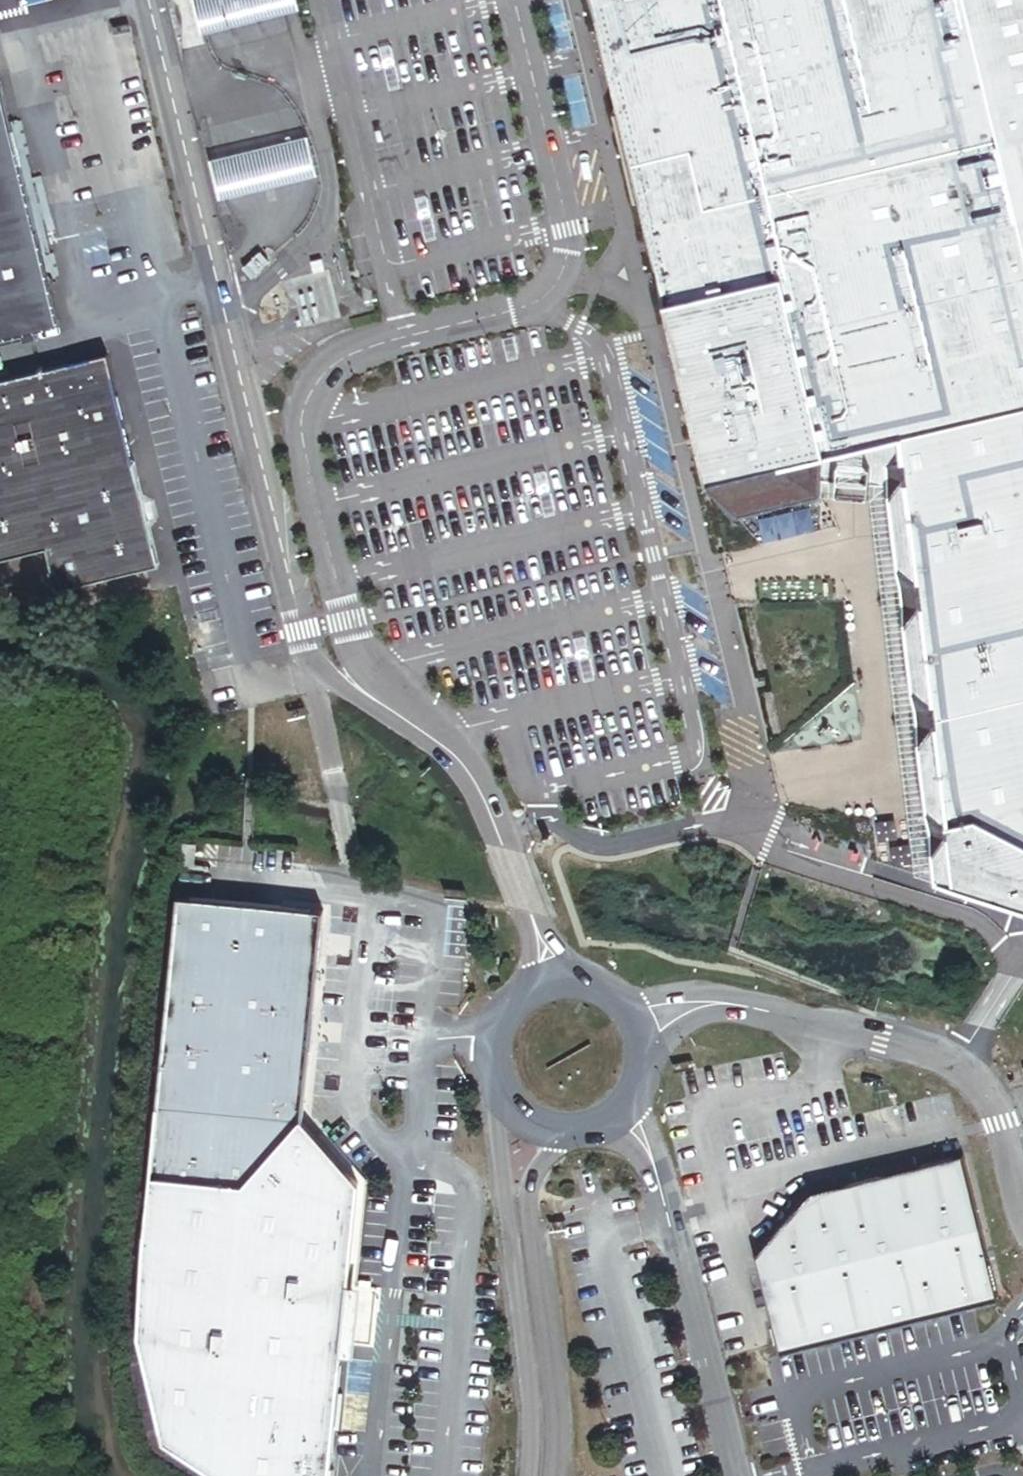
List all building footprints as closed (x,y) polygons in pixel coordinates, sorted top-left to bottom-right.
[(190,7),(200,46),(294,20),(289,0),(217,0),(190,7)] [(705,486),(738,519),(820,503),(851,503),(874,505),(916,878),(1022,913),(1022,247),(962,0),(581,0),(705,486)] [(1022,247),(1022,0),(962,0),(1022,247)] [(36,216),(3,81),(0,81),(0,224),(36,216)] [(208,173),(217,212),(314,188),(304,149),(208,173)] [(62,323),(61,319),(41,237),(36,216),(0,224),(0,338),(62,323)] [(52,235),(41,237),(61,319),(72,316),(52,235)] [(137,458),(126,415),(122,396),(111,353),(0,381),(0,491),(137,458)] [(122,396),(126,415),(137,412),(132,394),(122,396)] [(64,587),(163,563),(137,458),(0,491),(0,559),(54,545),(64,587)] [(376,923),(178,902),(151,1180),(241,1193),(304,1119),(362,1052),(376,923)] [(137,1338),(163,1440),(220,1475),(339,1475),(365,1184),(304,1119),(241,1193),(151,1180),(137,1338)] [(810,1194),(754,1259),(777,1360),(1000,1304),(963,1158),(810,1194)]
